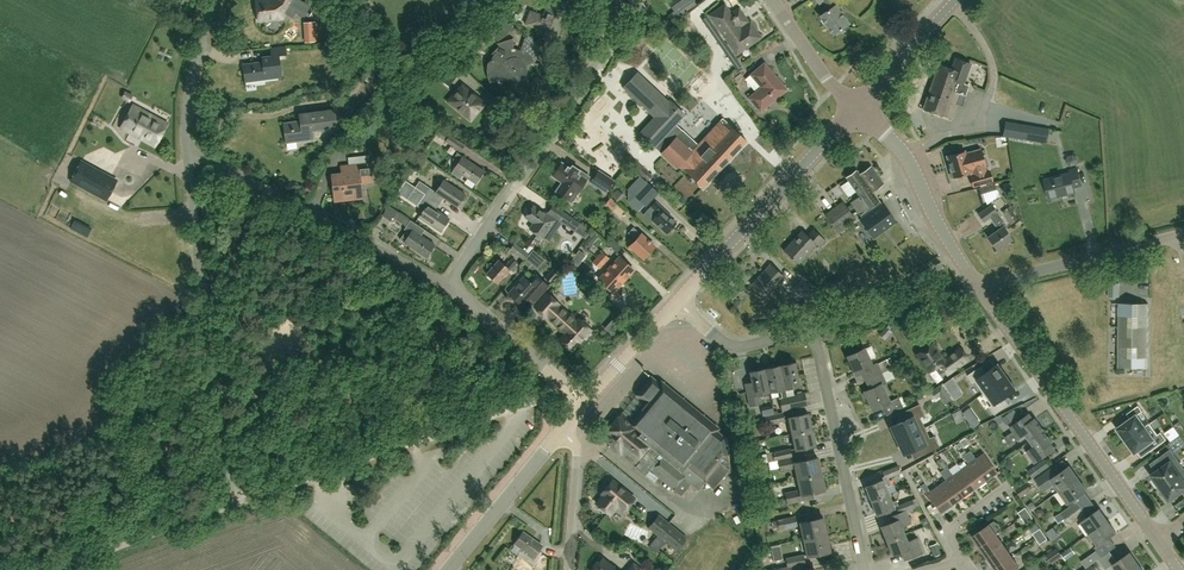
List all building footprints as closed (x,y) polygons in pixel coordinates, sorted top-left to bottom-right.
[(258,20),(283,17),(288,7),(304,16),(310,5),(300,0),(255,0),(258,20)] [(539,29),(538,30),(556,36),(565,11),(563,10),(566,2),(561,0),(549,0),(544,16),(530,11),(525,24),(539,29)] [(667,1),(674,11),(670,14),(675,22),(680,19),(678,16),(688,10),(684,5),(691,0),(668,0),(667,1)] [(737,8),(743,5),(740,0),(733,0),(737,8)] [(848,24),(835,6),(836,5),(833,0),(817,0),(819,3),(822,1),(828,9),(820,15),(833,34),(848,24)] [(709,14),(736,54),(761,37),(751,21),(749,22),(739,7),(731,13),(725,4),(709,14)] [(530,55),(523,50),(520,50),(513,48),(512,38),(508,40),(499,43),(500,45),(493,52),(496,54),(491,62),(494,64),(494,81),(505,76),(507,79),(511,80),(516,81),(520,79),(522,77),(525,73),(525,69),(525,66),(534,62),(531,58),(530,55)] [(262,61),(242,64),(244,81),(265,79),(265,76),(281,74),(281,77),(282,77),(281,74),(279,56),(286,55),(285,47),(270,49),(271,55),(262,57),(262,61)] [(730,49),(725,52),(736,69),(741,65),(730,49)] [(938,65),(923,108),(951,118),(956,103),(961,105),(965,95),(969,85),(964,83),(970,63),(955,58),(952,69),(939,64),(938,65)] [(777,78),(764,62),(750,74),(761,87),(748,97),(760,111),(769,104),(768,103),(785,89),(776,78),(777,78)] [(374,94),(392,82),(385,72),(383,73),(367,84),(374,94)] [(722,118),(719,121),(697,143),(682,129),(679,132),(672,126),(684,113),(670,101),(669,102),(637,73),(624,87),(655,116),(640,133),(654,146),(661,153),(676,168),(680,164),(684,169),(683,170),(702,187),(747,140),(728,122),(727,123),(722,118)] [(270,81),(251,84),(253,94),(272,90),(270,81)] [(471,120),(485,103),(462,84),(448,101),(471,120)] [(385,97),(387,99),(393,103),(398,96),(390,90),(385,97)] [(125,92),(122,97),(130,101),(132,96),(125,92)] [(157,147),(169,125),(134,106),(122,129),(157,147)] [(312,129),(336,126),(334,109),(300,114),(301,121),(284,123),(287,142),(313,138),(312,129)] [(609,134),(625,117),(617,109),(601,127),(609,134)] [(1048,128),(1041,127),(1006,121),(1003,135),(1039,141),(1045,142),(1048,128)] [(449,135),(445,141),(460,151),(465,144),(450,135),(449,135)] [(291,152),(302,152),(302,144),(290,144),(291,152)] [(983,160),(980,149),(964,154),(964,152),(947,157),(953,178),(970,173),(970,171),(973,171),(974,174),(969,176),(972,187),(993,181),(990,170),(986,171),(985,167),(989,166),(986,159),(983,160)] [(454,163),(456,164),(453,168),(454,169),(451,174),(460,180),(463,175),(475,183),(483,171),(461,156),(462,156),(457,152),(452,159),(455,161),(454,163)] [(652,175),(634,158),(626,152),(622,157),(629,163),(629,164),(643,177),(647,181),(652,175)] [(413,167),(422,174),(425,175),(433,163),(421,155),(413,167)] [(107,199),(117,180),(81,161),(71,180),(107,199)] [(341,174),(332,175),(335,200),(352,198),(352,192),(361,191),(360,182),(372,181),(370,162),(349,164),(350,173),(341,174)] [(561,162),(552,176),(561,182),(555,191),(569,200),(575,191),(579,194),(590,177),(585,173),(572,165),(570,168),(561,162)] [(872,237),(894,221),(882,204),(881,204),(872,192),(883,184),(871,166),(859,174),(856,170),(846,177),(859,195),(850,201),(862,218),(860,220),(872,237)] [(1081,185),(1076,169),(1069,171),(1069,173),(1044,180),(1049,198),(1064,194),(1064,195),(1075,192),(1074,187),(1081,185)] [(599,170),(591,182),(606,192),(614,180),(599,170)] [(419,181),(415,187),(424,194),(425,193),(440,203),(443,197),(444,198),(457,206),(465,194),(443,179),(435,191),(429,187),(419,181)] [(647,183),(635,196),(645,205),(646,206),(658,193),(647,183)] [(978,187),(980,194),(996,189),(995,183),(978,187)] [(415,187),(407,199),(417,206),(423,210),(419,216),(441,231),(449,218),(436,210),(435,209),(440,203),(425,193),(424,194),(415,187)] [(624,195),(617,189),(612,195),(619,201),(624,195)] [(987,192),(988,202),(1000,201),(999,190),(987,192)] [(667,233),(677,222),(672,217),(673,216),(656,200),(643,214),(651,221),(653,219),(667,233)] [(837,232),(855,218),(842,201),(824,214),(837,232)] [(482,212),(490,211),(489,203),(481,204),(482,212)] [(533,222),(533,223),(529,228),(543,237),(556,218),(547,212),(546,213),(533,204),(525,216),(533,222)] [(1011,238),(1004,227),(1006,226),(991,205),(977,214),(983,222),(989,218),(997,229),(987,237),(996,249),(1011,238)] [(618,206),(613,211),(621,218),(625,212),(618,206)] [(1010,225),(1018,220),(1009,206),(1001,211),(1010,225)] [(434,244),(420,235),(424,229),(412,221),(396,210),(392,217),(407,227),(405,230),(410,233),(403,242),(426,257),(434,244)] [(558,220),(573,231),(586,239),(592,231),(581,223),(563,211),(558,220)] [(635,227),(629,234),(635,239),(630,245),(644,258),(655,246),(641,233),(635,227)] [(826,241),(813,229),(807,235),(802,230),(783,250),(793,259),(794,258),(799,263),(816,244),(820,247),(826,241)] [(607,243),(618,251),(622,246),(611,237),(607,243)] [(592,244),(586,240),(583,244),(590,249),(593,245),(592,244)] [(524,260),(528,253),(514,243),(510,249),(524,260)] [(597,256),(604,263),(609,258),(601,251),(597,256)] [(599,268),(604,263),(597,256),(592,261),(599,268)] [(623,280),(634,269),(620,256),(609,267),(623,280)] [(498,283),(517,262),(512,258),(506,265),(499,259),(486,273),(498,283)] [(765,297),(784,276),(770,264),(752,284),(765,297)] [(623,280),(609,267),(599,279),(612,291),(623,280)] [(555,269),(546,279),(551,283),(560,273),(555,269)] [(523,276),(508,293),(521,305),(527,298),(531,293),(537,298),(548,286),(538,277),(532,284),(530,282),(523,276)] [(793,289),(805,299),(804,300),(809,305),(813,302),(812,301),(817,295),(812,291),(813,290),(801,279),(793,289)] [(489,305),(496,287),(482,281),(475,299),(489,305)] [(833,299),(845,296),(841,282),(830,285),(833,299)] [(1109,284),(1109,298),(1118,298),(1118,297),(1119,284),(1109,284)] [(584,324),(583,326),(558,304),(559,303),(547,292),(534,307),(546,317),(547,316),(565,332),(559,339),(571,349),(583,336),(585,337),(591,330),(584,324)] [(1147,368),(1148,303),(1118,303),(1117,367),(1147,368)] [(905,338),(920,333),(915,320),(901,325),(905,338)] [(946,374),(967,359),(960,349),(943,361),(931,343),(917,354),(930,372),(940,364),(946,374)] [(863,349),(848,357),(856,375),(862,372),(866,380),(880,374),(890,369),(886,360),(876,365),(872,367),(869,361),(864,350),(863,349)] [(779,365),(784,389),(793,387),(800,385),(795,362),(779,365)] [(983,364),(968,375),(973,383),(975,381),(983,393),(1007,377),(998,364),(988,371),(983,364)] [(781,410),(789,409),(786,397),(784,389),(779,365),(764,369),(769,391),(780,389),(782,398),(778,399),(781,410)] [(749,406),(761,403),(759,393),(769,391),(764,369),(749,372),(751,381),(744,383),(745,387),(749,406)] [(870,389),(864,392),(873,410),(881,406),(886,416),(903,408),(898,398),(889,403),(880,385),(884,383),(880,374),(866,380),(867,382),(870,389)] [(728,456),(727,455),(728,454),(724,437),(651,376),(636,394),(644,401),(629,419),(621,412),(606,430),(608,431),(602,437),(619,452),(620,451),(634,463),(635,463),(647,473),(650,470),(673,489),(681,495),(690,484),(698,490),(705,482),(710,475),(718,482),(731,467),(728,456)] [(1007,377),(983,393),(992,405),(990,406),(995,414),(1010,403),(1006,397),(1016,389),(1007,377)] [(794,395),(786,397),(789,409),(806,405),(804,393),(794,395)] [(890,426),(897,440),(925,427),(920,417),(925,415),(919,404),(902,412),(905,419),(897,423),(890,426)] [(1131,419),(1118,428),(1126,440),(1149,424),(1149,423),(1144,427),(1136,416),(1142,411),(1138,405),(1127,414),(1131,419)] [(1015,410),(1000,420),(1002,423),(1005,421),(1007,425),(1019,416),(1015,410)] [(766,425),(784,421),(782,412),(764,416),(766,425)] [(792,434),(812,430),(808,413),(789,417),(792,434)] [(1025,434),(1029,440),(1043,430),(1035,418),(1033,419),(1030,413),(1010,427),(1018,439),(1025,434)] [(1149,424),(1126,440),(1135,452),(1148,443),(1152,449),(1166,439),(1161,432),(1157,435),(1149,424)] [(903,454),(910,451),(918,447),(922,455),(939,447),(934,435),(930,437),(925,427),(897,440),(903,454)] [(815,446),(812,430),(792,434),(795,450),(815,446)] [(1051,442),(1052,442),(1043,430),(1029,440),(1034,446),(1026,451),(1034,463),(1055,448),(1051,442)] [(774,461),(777,460),(792,456),(790,448),(772,451),(772,452),(766,453),(768,462),(774,461)] [(1183,469),(1183,468),(1170,449),(1159,457),(1164,465),(1151,474),(1155,479),(1153,480),(1159,488),(1183,469)] [(969,450),(965,453),(985,481),(997,472),(983,453),(975,459),(969,450)] [(968,464),(960,470),(974,489),(985,481),(965,453),(962,455),(968,464)] [(798,478),(821,473),(817,457),(800,461),(798,455),(792,456),(777,460),(780,471),(795,468),(798,478)] [(1032,478),(1038,473),(1049,465),(1045,459),(1033,466),(1027,471),(1032,478)] [(865,487),(870,500),(888,493),(886,487),(891,485),(888,478),(901,473),(898,466),(882,472),(885,479),(883,480),(865,487)] [(1044,491),(1047,489),(1054,484),(1059,490),(1077,477),(1069,466),(1057,474),(1052,468),(1035,479),(1044,491)] [(947,467),(943,469),(963,497),(974,489),(960,470),(953,475),(947,467)] [(945,481),(938,486),(951,505),(963,497),(943,469),(939,472),(945,481)] [(1169,500),(1182,490),(1183,493),(1183,469),(1159,488),(1164,496),(1166,495),(1169,500)] [(813,499),(812,493),(824,490),(821,474),(798,479),(800,489),(785,493),(787,505),(808,500),(813,499)] [(918,475),(914,478),(918,484),(923,481),(918,475)] [(1059,490),(1068,503),(1086,490),(1077,477),(1059,490)] [(623,511),(634,498),(612,480),(601,493),(603,495),(596,503),(609,514),(616,506),(623,511)] [(1026,482),(1016,489),(1021,497),(1032,489),(1026,482)] [(920,486),(940,513),(951,505),(938,486),(930,492),(924,483),(920,486)] [(895,505),(896,509),(898,513),(906,510),(915,507),(919,505),(916,498),(912,499),(911,499),(898,504),(896,500),(892,502),(888,493),(870,500),(876,515),(894,508),(893,506),(895,505)] [(1065,519),(1081,507),(1077,501),(1060,512),(1054,516),(1059,523),(1065,518),(1065,519)] [(1029,512),(1025,507),(1018,512),(1022,517),(1029,512)] [(1086,514),(1081,507),(1065,519),(1070,525),(1086,514)] [(1089,534),(1108,520),(1099,509),(1081,522),(1089,534)] [(906,510),(898,513),(888,517),(890,522),(880,526),(886,540),(904,533),(901,526),(911,522),(906,510)] [(1025,523),(1032,517),(1029,512),(1022,517),(1025,523)] [(648,528),(675,550),(686,538),(659,515),(648,528)] [(779,529),(797,525),(795,516),(777,519),(779,529)] [(803,539),(826,534),(823,517),(800,522),(803,539)] [(1097,545),(1116,532),(1108,520),(1089,534),(1097,545)] [(997,535),(997,534),(1001,531),(1000,526),(999,524),(994,521),(990,524),(972,536),(980,547),(997,535)] [(630,534),(646,543),(651,534),(636,524),(630,534)] [(1036,539),(1044,533),(1040,528),(1033,533),(1036,539)] [(532,559),(542,545),(522,532),(514,543),(521,548),(520,550),(532,559)] [(907,541),(904,533),(886,540),(892,555),(901,551),(904,560),(922,553),(916,538),(907,541)] [(1047,539),(1044,533),(1036,539),(1040,544),(1047,539)] [(826,534),(803,539),(807,556),(830,551),(826,534)] [(1004,545),(997,535),(980,547),(987,557),(1004,545)] [(936,543),(929,546),(934,557),(940,555),(936,543)] [(987,557),(995,568),(1012,556),(1004,545),(987,557)] [(1056,548),(1046,555),(1052,562),(1062,555),(1056,548)] [(1066,551),(1068,558),(1078,556),(1076,548),(1066,551)] [(1086,567),(1101,556),(1097,550),(1081,560),(1086,567)] [(1101,556),(1098,559),(1101,564),(1113,555),(1109,551),(1101,556)] [(1138,563),(1130,552),(1117,561),(1113,555),(1101,564),(1105,569),(1112,564),(1117,569),(1128,569),(1138,563)] [(787,566),(796,564),(805,562),(803,554),(785,558),(787,566)] [(1012,556),(995,568),(996,569),(1014,569),(1019,566),(1012,556)] [(602,558),(592,569),(616,569),(602,558)]
